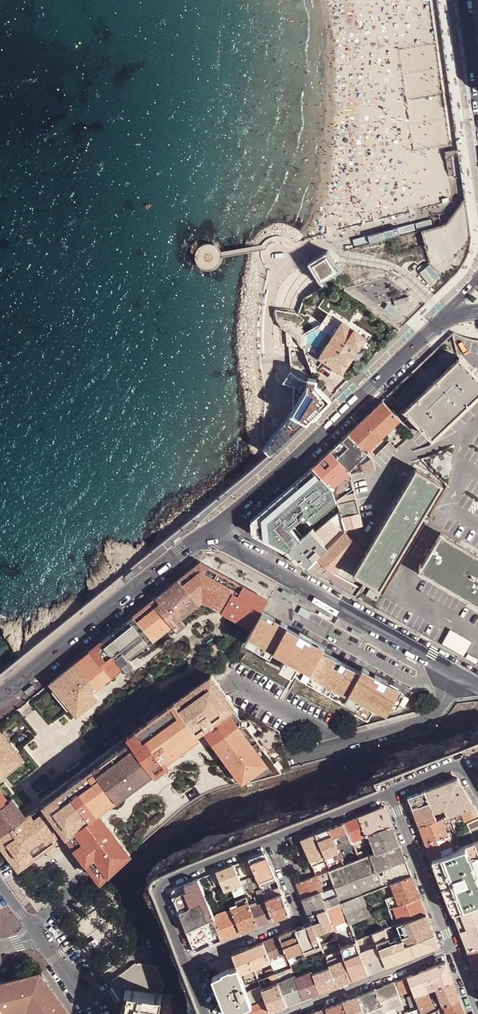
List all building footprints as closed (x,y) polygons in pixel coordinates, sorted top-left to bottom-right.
[(445,225),(454,260),(472,238),(466,200),(465,200),(445,225)] [(356,246),(434,227),(431,219),(354,238),(356,246)] [(454,260),(445,225),(422,231),(426,245),(425,246),(428,258),(430,264),(454,260)] [(312,265),(322,280),(336,270),(326,255),(312,265)] [(334,307),(326,297),(319,306),(329,314),(334,307)] [(321,357),(343,371),(353,356),(358,348),(360,345),(363,341),(366,337),(345,322),(321,357)] [(287,344),(301,352),(303,349),(286,333),(287,344)] [(353,356),(358,359),(363,351),(358,348),(353,356)] [(477,396),(477,376),(461,358),(406,410),(411,416),(433,439),(477,396)] [(292,413),(307,421),(329,399),(315,385),(316,376),(308,376),(309,381),(300,378),(294,373),(291,372),(284,383),(294,385),(292,413)] [(349,433),(367,452),(371,448),(401,420),(383,402),(360,424),(359,423),(349,433)] [(307,421),(292,413),(267,444),(264,448),(271,456),(307,421)] [(414,434),(411,430),(393,447),(397,451),(414,434)] [(349,433),(331,450),(351,471),(361,461),(366,455),(368,453),(367,452),(349,433)] [(371,448),(367,452),(368,453),(373,458),(378,454),(371,448)] [(320,471),(335,486),(351,471),(331,450),(315,465),(320,471)] [(364,473),(376,469),(374,463),(373,458),(368,453),(366,455),(361,461),(364,464),(364,473)] [(367,553),(355,574),(362,578),(366,580),(381,589),(395,565),(397,562),(427,511),(429,508),(443,484),(429,476),(425,473),(417,469),(402,494),(401,496),(372,546),(370,547),(367,553)] [(264,543),(283,554),(290,548),(297,543),(287,530),(305,515),(315,524),(340,502),(336,491),(335,486),(320,471),(262,523),(264,543)] [(335,486),(336,491),(351,477),(351,471),(335,486)] [(368,544),(372,546),(401,496),(397,495),(368,544)] [(364,525),(358,501),(340,505),(342,511),(347,529),(364,525)] [(300,563),(305,569),(316,558),(344,532),(347,529),(342,511),(316,533),(314,530),(305,537),(297,543),(290,548),(291,549),(300,563)] [(470,550),(461,544),(441,533),(419,570),(463,597),(477,606),(477,555),(470,550)] [(360,549),(345,534),(318,560),(327,569),(333,575),(334,574),(360,549)] [(291,549),(288,552),(299,565),(300,563),(291,549)] [(305,569),(321,578),(327,569),(318,560),(316,558),(305,569)] [(203,603),(252,630),(269,600),(201,561),(49,685),(75,718),(98,699),(93,693),(203,603)] [(329,583),(339,588),(344,580),(336,576),(334,574),(333,575),(327,569),(321,578),(329,583)] [(339,588),(355,597),(360,590),(356,587),(344,580),(339,588)] [(288,626),(263,613),(247,641),(273,654),(276,648),(288,654),(283,663),(296,670),(298,668),(310,675),(309,677),(347,699),(348,696),(361,703),(359,706),(371,712),(377,703),(389,710),(393,703),(399,706),(402,701),(407,703),(412,694),(401,689),(402,687),(378,673),(376,675),(364,668),(361,673),(323,651),(326,646),(313,640),(314,638),(289,625),(288,626)] [(292,767),(290,757),(281,729),(236,703),(213,672),(125,737),(128,742),(26,816),(12,799),(6,803),(0,796),(0,841),(16,863),(22,859),(25,865),(69,834),(97,873),(102,880),(187,803),(203,793),(216,787),(245,779),(292,767)] [(4,776),(25,760),(0,731),(0,772),(4,776)] [(474,805),(457,777),(424,791),(433,813),(440,810),(444,809),(444,810),(446,816),(460,810),(474,805)] [(419,826),(436,820),(433,813),(424,791),(408,797),(414,814),(419,826)] [(474,805),(460,810),(463,816),(465,822),(477,815),(477,812),(474,805)] [(393,826),(385,806),(359,816),(367,835),(368,835),(393,826)] [(463,816),(460,810),(446,816),(441,818),(448,834),(457,831),(453,820),(463,816)] [(359,816),(345,822),(352,842),(358,840),(363,837),(366,836),(367,835),(359,816)] [(448,834),(441,818),(440,818),(436,820),(419,826),(424,839),(432,859),(454,850),(451,845),(448,834)] [(352,842),(345,822),(330,827),(338,847),(345,844),(349,843),(352,842)] [(400,844),(393,826),(368,835),(374,850),(375,853),(400,844)] [(330,827),(316,833),(318,838),(325,856),(333,853),(334,855),(335,859),(342,856),(340,852),(338,847),(330,827)] [(462,834),(464,840),(466,845),(473,842),(477,841),(477,828),(462,834)] [(316,833),(301,838),(303,842),(304,844),(311,862),(325,856),(318,838),(316,833)] [(466,845),(464,840),(451,845),(454,850),(459,848),(465,846),(466,845)] [(473,842),(466,845),(465,846),(477,879),(477,854),(473,842)] [(402,849),(400,844),(375,853),(371,855),(377,871),(390,867),(406,860),(402,849)] [(465,846),(459,848),(477,896),(477,879),(465,846)] [(459,848),(454,850),(432,859),(436,869),(439,878),(447,897),(447,898),(453,913),(477,903),(477,896),(459,848)] [(368,849),(357,853),(359,859),(370,855),(369,852),(368,849)] [(265,852),(250,858),(257,876),(258,878),(274,873),(270,864),(265,852)] [(354,861),(351,854),(342,858),(345,865),(354,861)] [(377,871),(371,855),(370,855),(359,859),(356,860),(354,861),(345,865),(335,869),(331,870),(329,871),(333,880),(335,887),(339,897),(340,900),(343,899),(344,902),(364,895),(383,887),(377,871)] [(410,871),(406,860),(390,867),(396,882),(412,876),(410,871)] [(235,867),(234,864),(217,871),(222,884),(225,891),(232,888),(241,885),(240,882),(238,875),(235,867)] [(396,882),(390,867),(377,871),(383,887),(391,884),(396,882)] [(222,884),(217,871),(209,874),(215,887),(222,884)] [(278,883),(274,873),(258,878),(260,884),(261,887),(262,888),(262,889),(278,883)] [(317,878),(319,882),(328,878),(325,873),(317,876),(317,878)] [(258,878),(257,876),(249,879),(244,881),(240,882),(241,885),(244,892),(245,894),(256,890),(262,888),(261,887),(260,884),(258,878)] [(317,878),(317,876),(297,884),(300,892),(303,899),(320,893),(323,891),(322,890),(321,888),(319,882),(317,878)] [(416,884),(412,876),(396,882),(391,884),(396,896),(399,904),(420,896),(416,884)] [(199,878),(189,882),(181,885),(171,889),(174,896),(187,929),(201,923),(205,922),(214,918),(213,916),(201,883),(199,878)] [(244,892),(241,885),(232,888),(235,895),(244,892)] [(272,891),(264,895),(266,900),(275,896),(282,894),(280,888),(273,891),(272,891)] [(258,895),(254,897),(256,901),(257,904),(266,900),(264,895),(263,893),(258,895)] [(324,902),(320,893),(303,899),(306,907),(309,916),(325,910),(327,909),(324,902)] [(282,894),(275,896),(266,900),(274,920),(290,914),(286,903),(282,894)] [(348,920),(350,924),(369,916),(371,916),(364,895),(344,902),(342,903),(348,920)] [(399,904),(396,896),(388,900),(391,908),(393,907),(399,904)] [(399,904),(393,907),(397,916),(395,917),(398,925),(399,924),(427,914),(425,908),(422,900),(420,896),(399,904)] [(340,900),(339,897),(324,902),(327,909),(342,903),(340,900)] [(274,920),(266,900),(257,904),(253,905),(250,907),(257,926),(266,923),(274,920)] [(249,904),(248,902),(232,908),(232,909),(234,915),(241,932),(250,929),(257,926),(250,907),(249,904)] [(348,920),(342,903),(327,909),(325,910),(332,927),(336,925),(348,920)] [(453,913),(456,920),(460,931),(477,924),(477,903),(453,913)] [(234,915),(232,909),(213,916),(214,918),(216,923),(234,915)] [(332,927),(325,910),(309,916),(311,920),(312,923),(312,924),(317,935),(333,929),(332,927)] [(429,918),(427,914),(399,924),(407,944),(407,945),(435,933),(433,929),(430,923),(429,918)] [(241,932),(234,915),(216,923),(222,940),(234,935),(241,932)] [(216,923),(214,918),(205,922),(208,928),(204,930),(209,945),(216,942),(222,940),(216,923)] [(204,930),(201,923),(187,929),(189,936),(204,930)] [(317,935),(312,924),(304,927),(296,930),(302,948),(305,954),(322,948),(321,946),(318,939),(317,935)] [(460,931),(463,938),(467,949),(477,945),(477,924),(460,931)] [(394,949),(386,929),(376,933),(373,934),(378,946),(386,967),(392,964),(399,962),(394,949)] [(209,945),(204,930),(189,936),(195,951),(202,948),(209,945)] [(302,948),(296,930),(286,933),(279,936),(287,954),(292,952),(299,949),(302,948)] [(440,946),(435,933),(407,945),(412,956),(425,951),(440,946)] [(287,954),(279,936),(271,939),(263,943),(270,961),(282,956),(287,954)] [(270,961),(263,943),(254,946),(247,949),(252,962),(254,967),(270,961)] [(341,950),(342,953),(349,950),(346,943),(339,946),(341,949),(341,950)] [(405,945),(394,949),(399,962),(406,959),(412,956),(407,945),(407,944),(405,945)] [(475,969),(477,967),(477,945),(467,949),(470,956),(475,969)] [(342,953),(341,950),(331,954),(327,946),(322,948),(323,951),(324,954),(337,986),(347,982),(353,980),(345,959),(342,953)] [(386,967),(378,946),(361,952),(370,973),(379,970),(386,967)] [(305,954),(302,948),(299,949),(303,959),(304,962),(307,961),(306,958),(305,954)] [(360,948),(350,952),(352,956),(361,952),(360,949),(360,948)] [(252,962),(247,949),(240,952),(233,954),(237,966),(238,968),(243,981),(245,984),(246,985),(254,982),(259,980),(254,968),(254,967),(252,962)] [(342,953),(345,959),(352,956),(350,952),(349,950),(342,953)] [(296,961),(292,952),(287,954),(291,964),(296,962),(296,961)] [(370,973),(361,952),(352,956),(345,959),(353,980),(363,976),(370,973)] [(291,964),(287,954),(282,956),(287,969),(292,967),(291,964)] [(337,986),(324,954),(321,955),(317,957),(307,961),(320,992),(330,988),(337,986)] [(320,992),(307,961),(304,962),(300,964),(297,965),(292,967),(295,976),(304,998),(314,995),(320,992)] [(450,971),(446,962),(430,968),(433,976),(437,987),(453,980),(450,971)] [(280,972),(276,963),(272,965),(273,968),(275,974),(280,972)] [(161,997),(162,998),(164,990),(154,970),(132,966),(113,979),(111,988),(121,1002),(126,1003),(129,991),(161,997)] [(237,966),(236,966),(214,975),(229,1013),(232,1013),(244,1009),(253,1005),(245,984),(243,981),(238,968),(237,966)] [(287,969),(285,970),(288,979),(295,976),(292,967),(287,969)] [(265,971),(267,977),(270,975),(275,974),(273,968),(265,971)] [(433,976),(430,968),(428,968),(422,971),(425,979),(433,976)] [(288,979),(285,970),(280,972),(275,974),(277,979),(279,982),(288,979)] [(425,979),(422,971),(408,976),(414,992),(415,995),(427,990),(429,989),(429,987),(425,979)] [(40,973),(0,983),(0,1013),(15,1013),(14,1012),(17,1011),(17,1008),(19,1008),(20,1008),(24,1009),(32,1010),(33,1013),(32,1013),(68,1013),(69,1013),(40,973)] [(304,998),(295,976),(288,979),(279,982),(281,987),(288,1005),(298,1001),(304,998)] [(414,992),(408,976),(401,979),(395,982),(401,997),(414,992)] [(271,986),(267,977),(259,980),(263,989),(268,987),(271,986)] [(456,988),(453,980),(437,987),(436,987),(439,997),(443,1007),(444,1006),(461,1000),(456,988)] [(401,997),(395,982),(385,986),(375,989),(383,1010),(398,1004),(403,1002),(401,997)] [(288,1005),(281,987),(270,991),(264,993),(267,1000),(271,1011),(281,1007),(288,1005)] [(358,996),(365,1013),(385,1013),(383,1010),(375,989),(368,992),(358,996)] [(427,990),(415,995),(419,1006),(423,1013),(434,1010),(432,1005),(428,993),(427,990)] [(161,997),(129,991),(126,1003),(124,1013),(157,1013),(161,997)] [(419,1006),(415,995),(407,998),(412,1009),(419,1006)] [(358,996),(349,999),(343,1002),(347,1013),(365,1013),(358,996)] [(161,997),(157,1013),(175,1013),(173,999),(162,998),(161,997)] [(443,1007),(439,997),(433,1000),(435,1004),(437,1009),(443,1007)] [(267,1000),(253,1005),(244,1009),(246,1013),(264,1013),(271,1011),(267,1000)] [(461,1000),(444,1006),(447,1013),(466,1013),(465,1010),(461,1000)] [(343,1002),(333,1006),(326,1008),(329,1013),(347,1013),(343,1002)] [(398,1004),(402,1013),(407,1013),(406,1011),(404,1007),(403,1002),(398,1004)] [(419,1006),(412,1009),(406,1011),(407,1013),(423,1013),(419,1006)]
